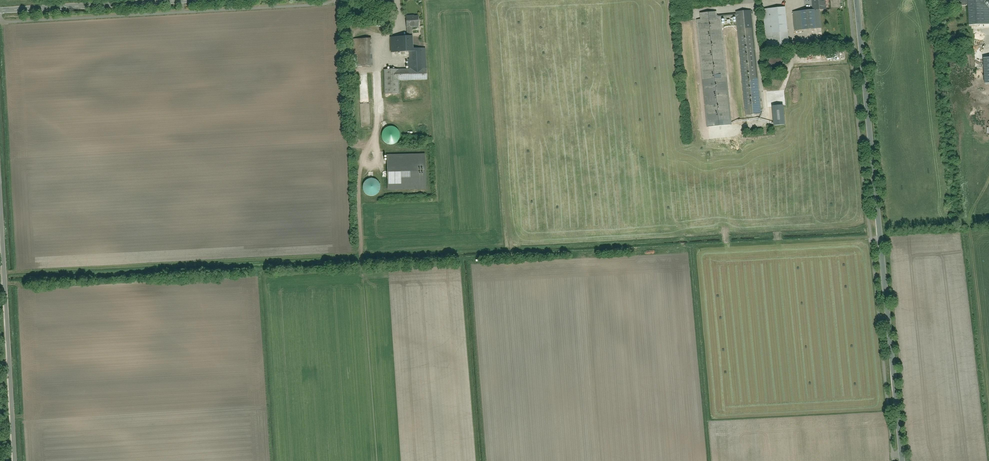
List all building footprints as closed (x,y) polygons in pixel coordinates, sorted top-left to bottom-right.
[(803,29),(821,28),(820,12),(826,11),(825,0),(812,0),(813,11),(792,13),(794,40),(804,39),(803,29)] [(953,6),(966,6),(967,26),(988,25),(988,21),(988,9),(988,0),(952,0),(953,6)] [(763,10),(767,49),(787,47),(784,8),(763,10)] [(751,11),(735,13),(745,115),(760,113),(751,11)] [(699,14),(700,20),(696,21),(707,127),(730,125),(720,18),(717,19),(716,12),(699,14)] [(389,52),(409,52),(409,70),(383,70),(383,95),(399,94),(399,80),(426,80),(426,70),(426,49),(412,49),(412,28),(418,27),(418,17),(405,17),(405,27),(406,27),(406,38),(389,38),(389,52)] [(371,38),(351,39),(352,66),(372,65),(371,38)] [(768,65),(771,68),(774,69),(776,69),(778,68),(781,65),(781,62),(780,59),(778,57),(775,56),(772,57),(770,59),(768,62),(768,65)] [(403,94),(406,98),(409,99),(411,99),(413,98),(415,95),(416,92),(415,89),(413,87),(410,86),(407,86),(404,88),(403,91),(403,94)] [(423,155),(387,156),(387,190),(423,189),(423,155)] [(362,191),(364,194),(368,197),(374,197),(377,195),(379,192),(380,186),(379,183),(375,180),(370,179),(366,180),(362,184),(361,188),(362,191)]
